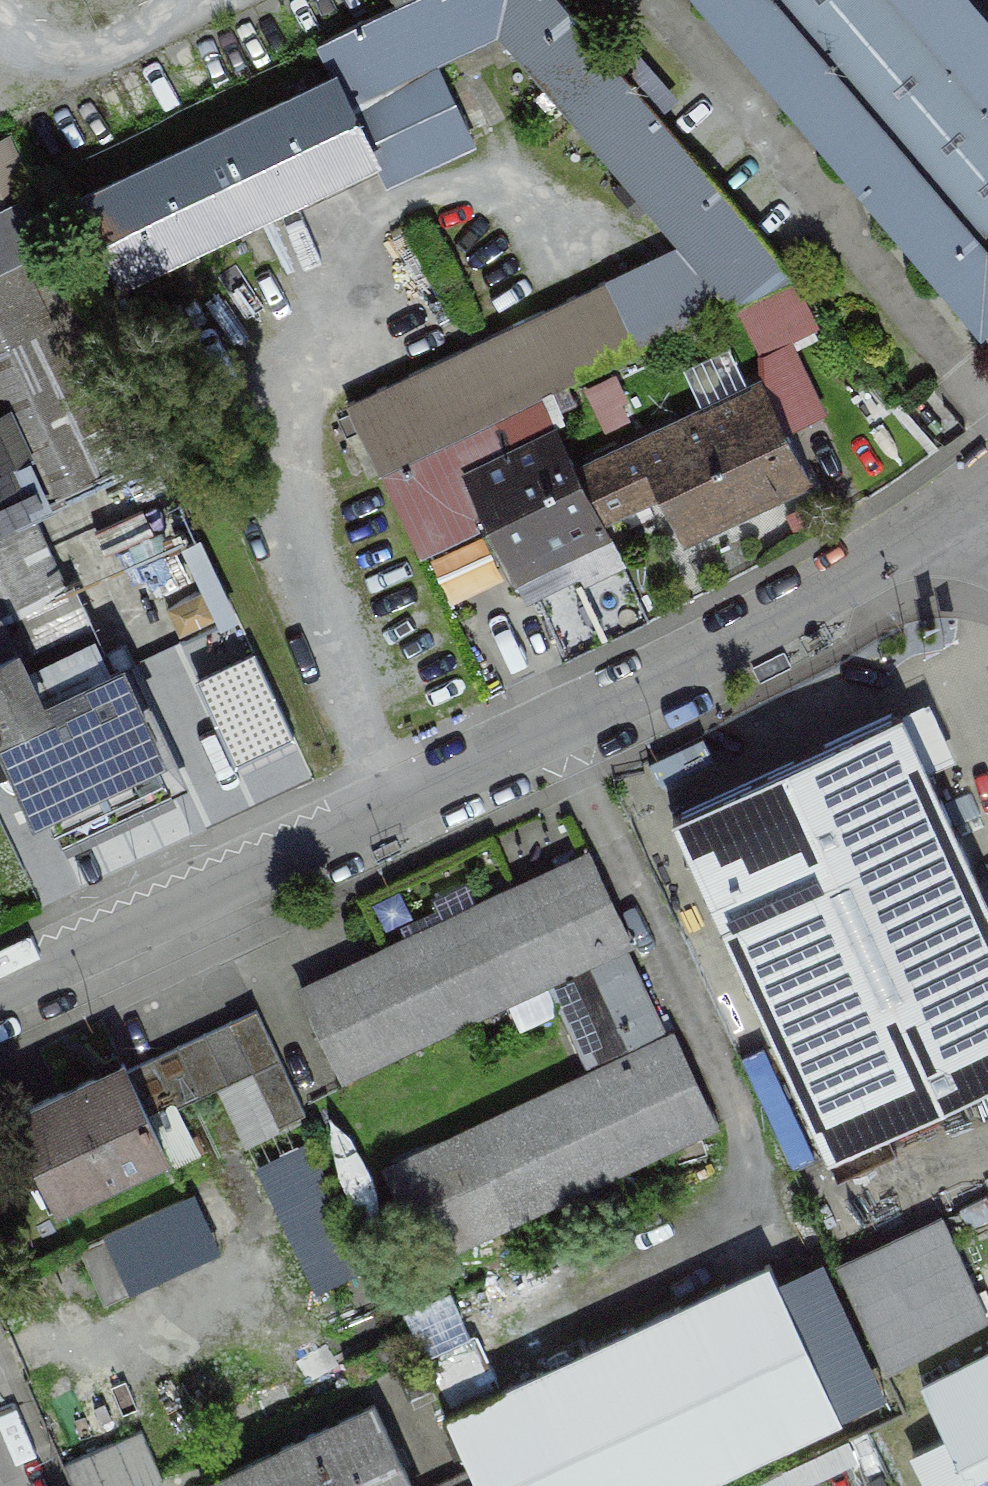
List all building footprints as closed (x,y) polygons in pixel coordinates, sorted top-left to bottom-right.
[(432,65),(471,47),(449,0),(416,0),(408,4),(318,45),(333,78),(336,77),(348,104),(432,65)] [(723,292),(731,302),(791,268),(561,0),(449,0),(471,47),(498,36),(683,246),(723,292)] [(982,324),(987,319),(987,23),(968,0),(705,0),(982,324)] [(432,65),(348,104),(372,155),(386,184),(470,144),(432,65)] [(255,210),(372,155),(348,104),(336,77),(333,78),(79,198),(119,282),(258,216),(255,210)] [(683,246),(605,281),(630,334),(723,292),(683,246)] [(0,260),(0,451),(17,487),(26,505),(116,461),(109,447),(134,435),(56,273),(32,284),(16,251),(0,260)] [(825,315),(791,268),(731,302),(764,349),(825,315)] [(605,281),(348,403),(373,456),(564,365),(568,372),(601,357),(598,349),(630,334),(605,281)] [(761,381),(577,470),(602,522),(662,493),(685,542),(810,481),(761,381)] [(566,537),(574,552),(608,535),(602,522),(577,470),(557,432),(469,475),(513,563),(566,537)] [(17,487),(0,451),(0,496),(17,487)] [(407,525),(452,503),(427,452),(382,473),(407,525)] [(17,487),(0,496),(0,695),(0,696),(4,694),(16,719),(106,676),(26,505),(17,487)] [(5,724),(41,800),(152,747),(116,671),(106,676),(16,719),(5,724)] [(267,679),(209,705),(234,761),(292,734),(267,679)] [(673,816),(829,1155),(987,1082),(987,899),(901,711),(673,816)] [(300,989),(343,1079),(631,943),(589,853),(549,872),(300,989)] [(386,1171),(428,1260),(715,1123),(673,1034),(668,1037),(634,965),(576,993),(610,1064),(386,1171)] [(257,1010),(127,1072),(150,1120),(253,1071),(279,1127),(306,1114),(257,1010)] [(123,1064),(16,1115),(58,1202),(165,1151),(150,1120),(127,1072),(123,1064)] [(317,1289),(367,1268),(310,1137),(261,1158),(317,1289)] [(84,1232),(104,1289),(224,1248),(204,1190),(84,1232)] [(939,1222),(843,1268),(889,1363),(985,1317),(939,1222)] [(446,1415),(470,1465),(477,1480),(480,1485),(692,1485),(841,1417),(769,1263),(446,1415)] [(452,1391),(493,1372),(454,1291),(413,1311),(452,1391)] [(923,1388),(972,1485),(987,1485),(987,1355),(923,1388)] [(375,1405),(203,1485),(413,1485),(375,1405)] [(69,1460),(81,1485),(149,1485),(168,1477),(145,1425),(69,1460)] [(433,1485),(466,1485),(477,1480),(470,1465),(433,1485)]
